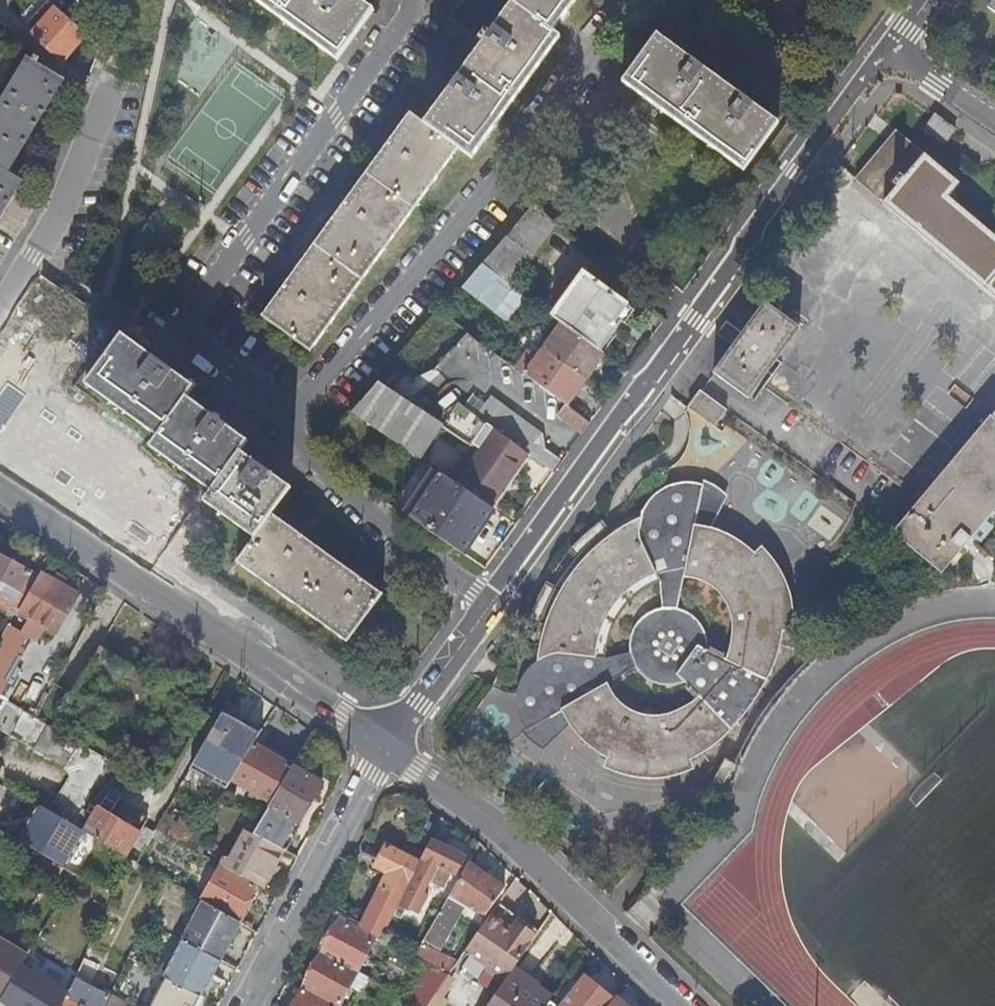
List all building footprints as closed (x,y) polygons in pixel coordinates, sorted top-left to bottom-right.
[(337,60),(373,10),(360,0),(255,0),(337,60)] [(462,0),(448,19),(456,25),(482,43),(424,123),(409,112),(262,316),(310,352),(459,148),(472,159),(538,67),(559,37),(553,32),(557,27),(576,0),(462,0)] [(55,7),(49,14),(53,18),(37,36),(64,60),(86,35),(55,7)] [(53,18),(49,14),(31,34),(62,62),(64,60),(37,36),(53,18)] [(622,83),(743,170),(778,122),(657,35),(622,83)] [(64,80),(37,64),(40,59),(35,56),(32,61),(28,58),(17,77),(21,79),(0,114),(0,220),(22,183),(7,174),(64,80)] [(925,129),(944,145),(955,130),(936,115),(925,129)] [(947,197),(959,183),(895,131),(855,179),(994,295),(994,237),(947,197)] [(535,205),(506,238),(534,260),(559,226),(535,205)] [(514,289),(482,266),(464,289),(496,313),(514,289)] [(552,317),(564,325),(601,352),(618,329),(614,326),(628,307),(585,274),(552,317)] [(715,373),(749,397),(799,328),(765,303),(715,373)] [(633,310),(628,307),(614,326),(618,329),(633,310)] [(531,352),(518,370),(565,405),(567,406),(605,355),(601,352),(564,325),(540,358),(531,352)] [(237,562),(347,642),(382,593),(272,513),(291,487),(240,450),(248,441),(187,396),(194,386),(123,333),(85,385),(157,437),(149,447),(210,492),(202,502),(253,538),(237,562)] [(440,428),(442,426),(378,383),(352,413),(420,459),(440,428)] [(689,408),(715,427),(727,410),(701,392),(689,408)] [(492,398),(478,418),(487,425),(526,454),(552,473),(560,463),(535,444),(541,435),(492,398)] [(557,416),(583,436),(591,424),(567,406),(565,405),(557,416)] [(941,573),(994,508),(994,410),(893,533),(941,573)] [(526,454),(487,425),(473,446),(442,426),(440,428),(479,455),(459,485),(490,507),(526,454)] [(479,455),(471,449),(450,480),(459,485),(479,455)] [(439,472),(433,468),(414,498),(420,502),(439,472)] [(450,480),(439,472),(420,502),(411,517),(464,554),(495,509),(490,507),(459,485),(450,480)] [(773,578),(769,570),(764,564),(758,559),(755,555),(750,551),(743,545),(735,540),(726,535),(714,529),(713,528),(698,522),(704,487),(698,485),(693,483),(687,483),(679,484),(673,485),(668,487),(663,490),(659,494),(654,498),(651,502),(648,508),(645,514),(644,519),(637,522),(631,525),(624,529),(618,534),(611,538),(605,543),(599,548),(593,553),(588,559),(580,567),(573,576),(569,583),(564,591),(559,600),(555,609),(550,618),(547,629),(544,639),(541,649),(539,660),(535,664),(531,668),(527,674),(522,683),(520,690),(518,700),(519,709),(520,716),(524,726),(527,732),(563,711),(571,724),(571,725),(576,731),(580,736),(587,742),(595,748),(603,753),(608,756),(609,756),(616,759),(626,762),(635,764),(645,765),(654,765),(662,765),(670,764),(678,761),(687,758),(689,757),(695,754),(704,750),(720,739),(727,733),(733,728),(739,722),(746,714),(754,705),(761,696),(766,686),(770,679),(774,671),(777,660),(780,651),(782,641),(783,633),(784,627),(783,615),(782,607),(780,595),(777,586),(773,578)] [(784,580),(780,571),(774,564),(769,556),(762,548),(755,555),(758,559),(764,564),(769,570),(773,578),(777,586),(780,595),(782,607),(783,615),(784,627),(783,633),(792,634),(793,631),(794,622),(794,614),(793,606),(791,597),(788,588),(784,580)] [(16,611),(34,577),(29,574),(29,573),(0,557),(0,608),(13,615),(16,611)] [(34,577),(16,611),(19,613),(19,614),(32,621),(24,634),(36,641),(43,627),(56,634),(60,626),(61,625),(76,597),(39,576),(37,579),(34,577)] [(2,688),(28,643),(5,630),(0,639),(0,687),(2,688)] [(49,814),(73,827),(110,763),(33,720),(0,701),(0,734),(64,769),(69,779),(49,814)] [(292,767),(253,744),(231,780),(266,800),(263,805),(268,808),(292,767)] [(609,756),(608,756),(603,766),(614,771),(623,774),(629,776),(638,778),(656,779),(667,777),(676,775),(688,772),(694,769),(689,757),(687,758),(678,761),(670,764),(662,765),(654,765),(645,765),(635,764),(626,762),(616,759),(609,756)] [(260,822),(253,835),(281,850),(282,851),(321,784),(292,767),(268,808),(260,822)] [(84,834),(127,858),(132,847),(144,853),(154,833),(143,827),(147,821),(130,811),(126,819),(119,815),(105,807),(106,806),(101,804),(97,811),(93,818),(89,817),(83,814),(82,814),(74,828),(84,834)] [(124,807),(119,815),(126,819),(130,811),(124,807)] [(49,814),(38,808),(19,843),(34,852),(64,869),(84,834),(74,828),(73,827),(49,814)] [(224,858),(220,866),(256,885),(260,887),(281,850),(253,835),(244,850),(237,846),(231,856),(224,858)] [(465,858),(431,840),(422,859),(424,860),(437,867),(431,878),(444,885),(450,873),(456,876),(465,858)] [(361,929),(377,937),(382,940),(420,863),(387,845),(375,866),(388,874),(361,929)] [(75,876),(33,854),(26,865),(70,886),(75,876)] [(437,867),(424,860),(417,872),(430,879),(431,878),(437,867)] [(467,865),(425,940),(440,949),(465,904),(485,918),(504,891),(467,865)] [(201,901),(203,902),(235,921),(256,885),(220,866),(201,901)] [(203,902),(182,941),(220,961),(239,924),(235,921),(203,902)] [(509,974),(512,970),(534,938),(515,925),(512,929),(491,914),(465,952),(487,967),(491,961),(509,974)] [(341,918),(323,954),(358,973),(377,937),(361,929),(341,918)] [(531,955),(544,961),(555,937),(542,931),(531,955)] [(0,1002),(1,1002),(23,966),(28,958),(0,941),(0,1002)] [(182,941),(163,977),(201,997),(219,962),(220,961),(182,941)] [(415,958),(433,967),(438,970),(445,957),(440,954),(438,957),(421,947),(415,958)] [(85,960),(99,967),(104,957),(89,950),(85,960)] [(323,954),(304,989),(335,1005),(340,1005),(358,973),(323,954)] [(134,961),(128,958),(111,994),(126,1002),(128,1003),(145,967),(134,961)] [(109,998),(89,988),(99,967),(85,960),(73,983),(68,994),(62,1005),(105,1005),(109,998)] [(491,961),(487,967),(505,980),(509,974),(491,961)] [(68,994),(23,966),(1,1002),(8,1005),(62,1005),(68,994)] [(410,1001),(419,1005),(427,1005),(448,976),(438,970),(433,967),(410,1001)] [(550,998),(512,970),(509,974),(505,980),(487,1005),(544,1005),(550,998)] [(611,998),(584,977),(561,1005),(605,1005),(611,998)] [(304,989),(295,1005),(335,1005),(304,989)] [(111,994),(109,998),(105,1005),(124,1005),(126,1002),(111,994)]
